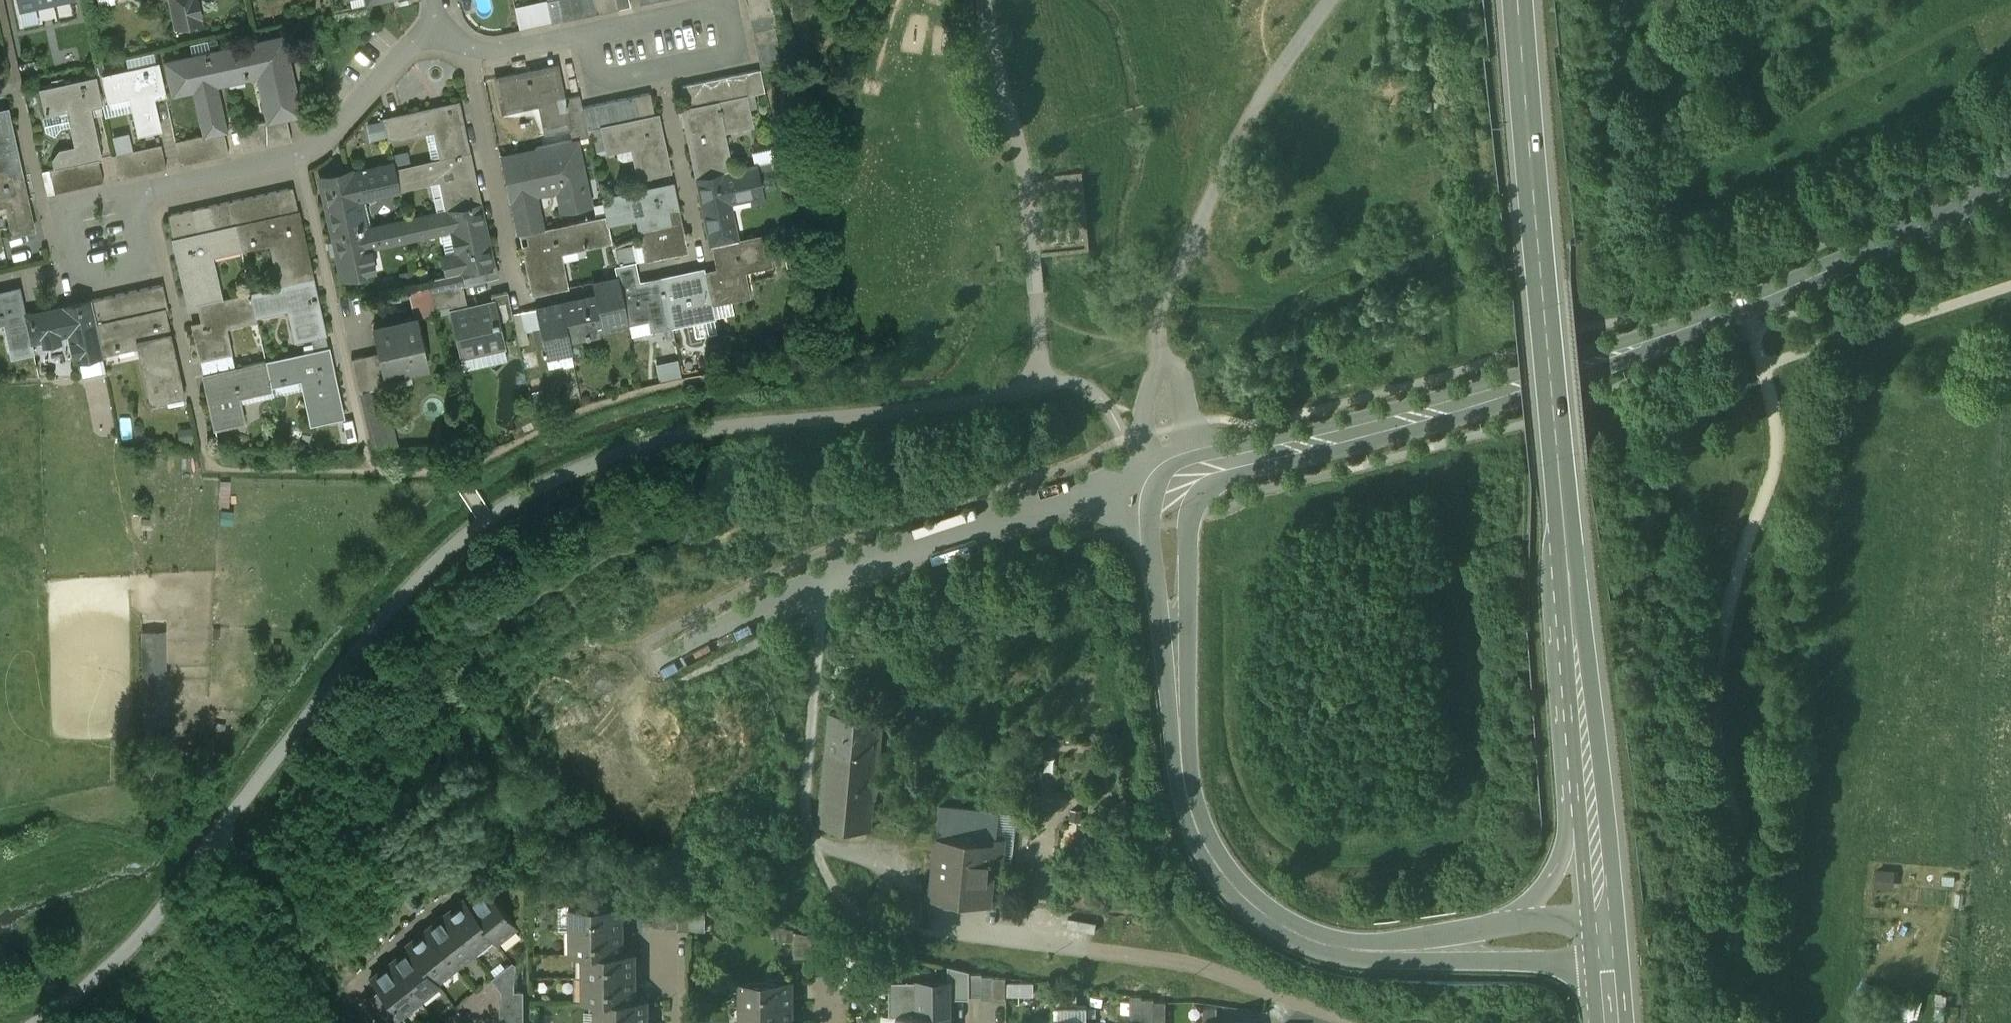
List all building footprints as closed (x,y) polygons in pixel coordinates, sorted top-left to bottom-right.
[(21,8),(59,0),(19,0),(21,8)] [(174,28),(198,23),(193,0),(168,0),(174,28)] [(549,1),(553,23),(631,6),(629,0),(553,0),(549,1)] [(775,27),(753,31),(755,44),(777,39),(775,27)] [(282,35),(220,49),(226,74),(255,68),(267,121),(287,116),(300,113),(282,35)] [(777,39),(755,44),(758,55),(780,50),(777,39)] [(220,49),(164,62),(168,82),(190,77),(199,119),(222,114),(214,79),(226,76),(226,74),(220,49)] [(780,50),(758,55),(760,66),(782,62),(780,50)] [(157,63),(103,75),(107,96),(128,91),(138,133),(158,128),(150,93),(163,90),(157,63)] [(558,67),(496,79),(503,113),(543,105),(549,133),(570,129),(558,67)] [(761,69),(749,72),(754,94),(765,92),(761,69)] [(749,72),(738,74),(742,96),(747,95),(754,94),(749,72)] [(738,74),(727,76),(731,99),(742,96),(738,74)] [(727,76),(715,79),(720,101),(731,99),(727,76)] [(95,77),(40,89),(45,110),(65,105),(69,124),(74,146),(75,147),(97,142),(89,106),(101,103),(95,77)] [(715,79),(704,81),(708,104),(720,101),(715,79)] [(704,81),(692,84),(697,106),(708,104),(704,81)] [(692,84),(681,86),(686,108),(697,106),(692,84)] [(650,93),(640,95),(645,117),(655,115),(650,93)] [(640,95),(629,97),(634,119),(645,117),(640,95)] [(686,108),(682,109),(697,178),(733,170),(725,132),(754,126),(747,95),(720,101),(708,104),(697,106),(686,108)] [(634,119),(629,97),(618,100),(623,122),(634,119)] [(623,122),(618,100),(606,102),(611,124),(623,122)] [(611,124),(606,102),(594,104),(599,127),(601,126),(611,124)] [(459,103),(385,119),(390,140),(437,129),(443,159),(469,153),(459,103)] [(594,104),(582,107),(587,129),(599,127),(594,104)] [(65,105),(45,110),(46,115),(42,116),(45,130),(54,135),(59,126),(69,124),(65,105)] [(0,111),(0,180),(21,176),(6,109),(0,111)] [(611,124),(601,126),(606,150),(630,145),(637,179),(670,172),(658,114),(655,115),(645,117),(634,119),(623,122),(611,124)] [(287,116),(274,119),(279,143),(292,140),(287,116)] [(267,121),(262,122),(268,145),(279,143),(274,119),(267,121)] [(224,130),(211,133),(216,157),(229,154),(224,130)] [(211,133),(199,136),(204,159),(216,157),(211,133)] [(199,136),(187,138),(193,162),(204,159),(199,136)] [(187,138),(175,141),(180,165),(193,162),(187,138)] [(576,139),(552,144),(554,156),(505,167),(516,221),(538,216),(533,192),(560,186),(566,211),(591,206),(576,139)] [(97,142),(75,147),(74,146),(68,147),(68,148),(59,150),(54,157),(53,158),(55,168),(85,161),(98,158),(99,158),(101,158),(97,142)] [(161,144),(149,147),(154,170),(166,168),(161,144)] [(149,147),(137,150),(143,173),(154,170),(149,147)] [(143,173),(137,150),(126,152),(131,175),(143,173)] [(126,152),(112,155),(117,178),(131,175),(126,152)] [(443,159),(397,170),(401,188),(443,179),(449,209),(480,202),(469,153),(443,159)] [(98,158),(85,161),(90,184),(104,181),(99,158),(98,158)] [(85,161),(73,164),(78,187),(90,184),(85,161)] [(73,164),(61,166),(67,190),(78,187),(73,164)] [(55,168),(49,169),(50,173),(54,192),(67,190),(61,166),(55,168)] [(733,170),(697,178),(711,246),(713,246),(738,241),(729,199),(761,193),(755,166),(733,170)] [(397,170),(321,186),(332,236),(358,230),(352,202),(401,191),(401,188),(397,170)] [(50,173),(42,175),(47,194),(54,192),(50,173)] [(4,202),(11,235),(34,229),(21,176),(0,180),(0,203),(4,202)] [(673,183),(602,198),(605,215),(606,220),(639,214),(649,259),(687,251),(673,183)] [(293,187),(279,190),(284,214),(298,211),(293,187)] [(279,190),(267,193),(272,216),(284,214),(279,190)] [(267,193),(254,195),(259,219),(272,216),(267,193)] [(254,195),(243,198),(248,222),(259,219),(254,195)] [(243,198),(231,200),(236,224),(248,222),(243,198)] [(231,200),(219,203),(224,227),(236,224),(231,200)] [(449,209),(408,219),(412,238),(453,229),(458,252),(459,253),(489,246),(480,202),(449,209)] [(219,203),(205,206),(210,230),(224,227),(219,203)] [(205,206),(192,209),(198,233),(210,230),(205,206)] [(192,209),(180,211),(186,235),(198,233),(192,209)] [(180,211),(168,214),(174,238),(186,235),(180,211)] [(248,222),(236,224),(242,251),(270,244),(280,286),(313,279),(298,211),(284,214),(272,216),(259,219),(248,222)] [(605,215),(521,233),(534,294),(568,287),(560,249),(610,239),(606,220),(605,215)] [(358,230),(332,236),(342,279),(371,273),(365,249),(412,238),(408,219),(358,230)] [(186,235),(174,238),(188,306),(199,304),(221,299),(211,257),(242,251),(236,224),(224,227),(210,230),(198,233),(186,235)] [(738,241),(713,246),(718,269),(704,272),(711,303),(750,295),(745,271),(773,265),(766,235),(738,241)] [(489,246),(459,253),(458,252),(441,256),(445,274),(493,264),(489,246)] [(703,268),(639,282),(634,262),(616,266),(618,276),(627,320),(648,315),(651,330),(672,326),(671,321),(692,317),(692,322),(714,317),(711,303),(704,272),(703,268)] [(591,296),(537,308),(547,357),(573,351),(570,337),(628,325),(627,320),(618,276),(594,281),(598,297),(592,299),(591,296)] [(280,286),(251,293),(256,313),(288,307),(295,341),(326,334),(313,279),(280,286)] [(479,306),(470,308),(470,306),(468,306),(464,283),(434,289),(438,307),(453,303),(454,309),(453,309),(461,345),(474,343),(475,348),(502,342),(495,309),(481,312),(479,306)] [(163,284),(150,287),(155,310),(164,308),(168,307),(163,284)] [(150,287),(138,289),(143,312),(155,310),(150,287)] [(0,293),(0,320),(4,320),(12,357),(34,352),(19,289),(0,293)] [(138,289),(126,292),(131,315),(143,312),(138,289)] [(126,292),(113,295),(118,318),(131,315),(126,292)] [(221,299),(199,304),(203,322),(193,324),(200,359),(231,352),(224,319),(234,317),(235,322),(256,317),(256,313),(251,293),(221,299)] [(113,295),(102,297),(107,320),(118,318),(113,295)] [(102,297),(90,300),(95,323),(107,320),(102,297)] [(90,300),(32,312),(36,334),(72,327),(79,360),(102,355),(101,350),(95,323),(90,300)] [(107,320),(95,323),(101,350),(137,342),(150,402),(183,395),(164,308),(155,310),(143,312),(131,315),(118,318),(107,320)] [(418,317),(373,327),(378,351),(382,369),(385,368),(406,363),(407,368),(428,363),(418,317)] [(328,348),(266,361),(271,382),(300,375),(310,423),(343,416),(328,348)] [(378,351),(352,357),(359,389),(388,383),(385,368),(382,369),(378,351)] [(683,356),(686,375),(708,370),(704,352),(683,356)] [(662,380),(685,375),(681,357),(658,362),(662,380)] [(266,361),(204,374),(215,427),(244,421),(237,389),(271,382),(266,361)] [(145,687),(170,686),(168,629),(143,630),(145,687)] [(873,829),(883,717),(830,712),(820,825),(873,829)] [(999,811),(940,805),(931,896),(990,902),(994,862),(1002,863),(1004,837),(997,836),(999,811)] [(515,926),(486,889),(467,904),(492,936),(492,937),(495,942),(515,926)] [(492,936),(467,904),(464,899),(444,915),(473,951),(492,937),(492,936)] [(654,903),(654,901),(642,901),(642,924),(654,924),(654,903)] [(666,903),(654,903),(654,924),(654,926),(666,926),(666,904),(666,903)] [(678,904),(666,904),(666,926),(666,927),(678,927),(678,907),(678,904)] [(621,905),(573,906),(573,930),(622,929),(621,905)] [(690,930),(689,907),(678,907),(678,927),(678,930),(690,930)] [(473,951),(444,915),(425,929),(454,966),(473,951)] [(454,966),(425,929),(406,945),(408,948),(409,948),(436,981),(454,966)] [(622,929),(573,930),(574,954),(586,954),(622,953),(622,929)] [(812,957),(812,935),(812,933),(788,929),(788,942),(793,942),(793,957),(812,957)] [(824,958),(824,938),(824,935),(812,935),(812,957),(812,958),(824,958)] [(836,942),(836,938),(824,938),(824,958),(824,961),(836,961),(836,942)] [(793,957),(793,942),(788,942),(762,942),(762,953),(751,953),(752,980),(789,980),(789,965),(793,965),(793,957)] [(848,942),(836,942),(836,961),(836,965),(848,965),(848,942)] [(436,981),(409,948),(408,948),(390,963),(419,1000),(439,984),(436,981)] [(622,953),(586,954),(586,977),(634,977),(634,953),(622,953)] [(511,962),(490,979),(500,991),(515,991),(515,965),(511,962)] [(419,1000),(390,963),(371,978),(379,989),(400,1015),(401,1014),(419,1000)] [(982,974),(970,974),(970,996),(982,996),(982,976),(982,974)] [(994,976),(982,976),(982,996),(982,998),(994,999),(994,977),(994,976)] [(634,977),(586,977),(586,1001),(593,1001),(598,1001),(634,1000),(634,977)] [(1006,977),(994,977),(994,999),(994,1000),(1006,1000),(1006,977)] [(743,1006),(792,1005),(791,980),(789,980),(752,980),(743,980),(743,1006)] [(379,989),(368,997),(389,1022),(394,1022),(402,1016),(401,1014),(400,1015),(379,989)] [(901,989),(901,1015),(950,1015),(950,990),(901,989)] [(515,991),(500,991),(500,1004),(524,1004),(524,991),(515,991)] [(1142,996),(1130,995),(1130,1018),(1142,1018),(1142,998),(1142,996)] [(1154,998),(1142,998),(1142,1018),(1142,1021),(1154,1021),(1154,1001),(1154,998)] [(598,1001),(598,1022),(647,1022),(646,1000),(634,1000),(598,1001)] [(1154,1001),(1154,1021),(1154,1022),(1166,1022),(1166,1001),(1154,1001)] [(524,1004),(500,1004),(500,1015),(524,1015),(524,1004)] [(743,1006),(743,1022),(792,1022),(792,1005),(743,1006)] [(901,1015),(901,1022),(950,1022),(950,1015),(901,1015)]
